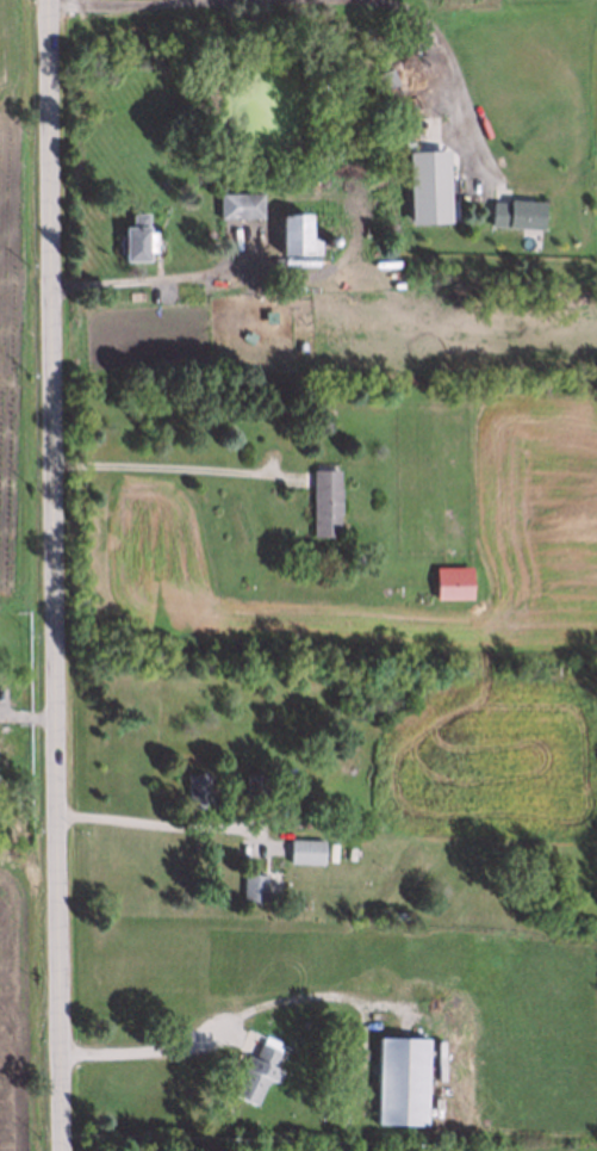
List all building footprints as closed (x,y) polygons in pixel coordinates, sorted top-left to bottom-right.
[(398,84),(392,69),(374,76),(380,91),(398,84)] [(412,97),(411,82),(433,80),(434,95),(412,97)] [(405,161),(415,161),(415,172),(405,172),(405,161)] [(220,219),(219,196),(260,193),(261,218),(220,219)] [(487,200),(541,203),(540,227),(485,223),(487,200)] [(141,262),(120,260),(123,228),(130,229),(131,211),(144,212),(142,231),(149,233),(148,249),(142,249),(141,262)] [(278,253),(278,214),(305,212),(305,237),(316,237),(316,252),(278,253)] [(329,231),(332,233),(334,235),(334,239),(332,241),(330,242),(327,242),(324,241),(323,237),(325,233),(329,231)] [(307,469),(336,469),(335,534),(307,533),(307,469)] [(428,598),(428,574),(458,575),(456,599),(428,598)] [(243,794),(244,772),(263,774),(262,797),(243,794)] [(280,790),(280,772),(298,773),(298,790),(280,790)] [(186,807),(185,776),(205,775),(205,807),(186,807)] [(317,816),(310,816),(310,802),(318,802),(317,816)] [(287,861),(287,839),(321,840),(321,862),(287,861)] [(265,901),(238,898),(241,874),(260,875),(259,891),(265,891),(265,901)] [(372,1035),(423,1038),(421,1124),(368,1121),(372,1035)] [(242,1053),(249,1057),(256,1044),(273,1052),(267,1065),(275,1069),(270,1079),(262,1075),(248,1101),(231,1093),(243,1070),(236,1065),(242,1053)]
